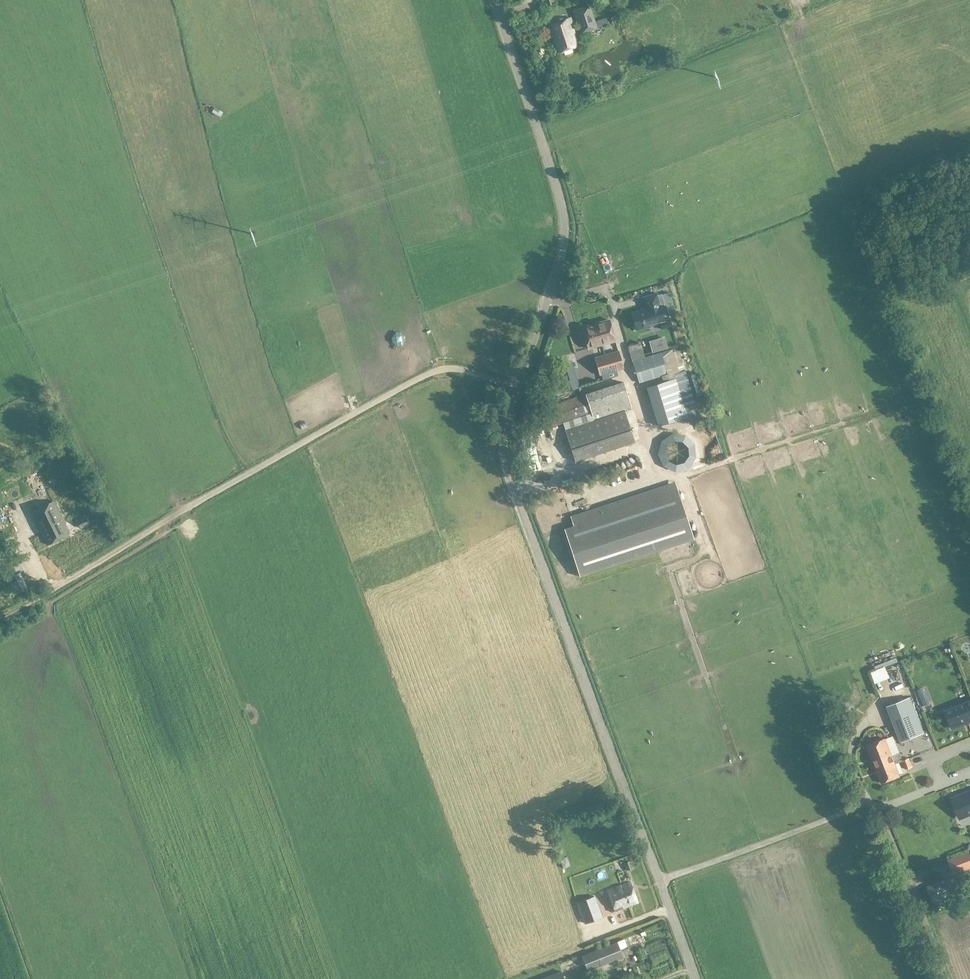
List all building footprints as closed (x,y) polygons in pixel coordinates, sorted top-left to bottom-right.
[(579,10),(582,21),(578,23),(579,28),(581,27),(583,33),(596,29),(589,7),(579,10)] [(616,8),(607,10),(608,16),(618,13),(616,8)] [(620,13),(610,17),(612,23),(622,20),(620,13)] [(578,46),(573,32),(573,27),(570,18),(549,24),(558,53),(578,46)] [(644,309),(631,313),(636,329),(645,326),(659,322),(663,321),(663,320),(661,313),(662,313),(660,305),(663,304),(664,305),(666,305),(669,317),(676,315),(669,293),(661,295),(661,294),(657,295),(657,293),(643,297),(646,308),(646,309),(644,309)] [(663,321),(659,322),(661,329),(672,326),(670,318),(663,320),(663,321)] [(609,319),(596,323),(582,327),(588,348),(615,341),(609,319)] [(672,349),(632,361),(639,383),(661,376),(663,382),(646,387),(658,426),(688,417),(679,389),(678,383),(682,382),(679,373),(673,352),(672,349)] [(595,358),(600,374),(623,367),(618,351),(595,358)] [(553,384),(556,394),(577,387),(570,361),(555,366),(560,382),(553,384)] [(585,394),(592,414),(593,419),(631,407),(623,382),(585,394)] [(546,429),(592,414),(585,394),(540,409),(546,429)] [(624,410),(565,430),(575,461),(635,442),(624,410)] [(713,438),(696,442),(698,451),(715,446),(713,438)] [(574,526),(564,529),(580,576),(694,540),(679,492),(670,495),(667,485),(571,516),(574,526)] [(53,501),(32,512),(40,529),(32,534),(39,549),(69,534),(53,501)] [(86,517),(77,521),(80,528),(89,524),(86,517)] [(910,698),(887,707),(900,741),(924,732),(910,698)] [(921,707),(930,703),(928,698),(919,701),(921,707)] [(946,711),(953,728),(969,721),(969,701),(946,711)] [(885,738),(866,745),(875,767),(894,760),(892,756),(899,753),(892,735),(885,738)] [(899,753),(892,756),(894,760),(875,767),(881,782),(900,775),(895,763),(902,760),(899,753)] [(902,761),(905,770),(912,767),(909,759),(902,761)] [(952,798),(959,814),(967,811),(968,815),(969,814),(969,790),(952,798)] [(969,866),(969,853),(969,851),(949,859),(954,872),(969,866)] [(626,870),(633,867),(631,860),(624,862),(626,870)] [(955,893),(950,878),(928,886),(934,901),(955,893)] [(630,881),(607,890),(613,905),(615,910),(615,911),(638,902),(630,881)] [(594,896),(577,902),(585,923),(597,919),(592,905),(597,903),(594,896)] [(648,940),(651,947),(672,940),(669,933),(648,940)] [(617,941),(620,949),(627,946),(624,938),(617,941)] [(620,949),(617,941),(588,952),(582,955),(588,970),(623,957),(620,949)] [(561,970),(538,978),(564,978),(561,970)]
